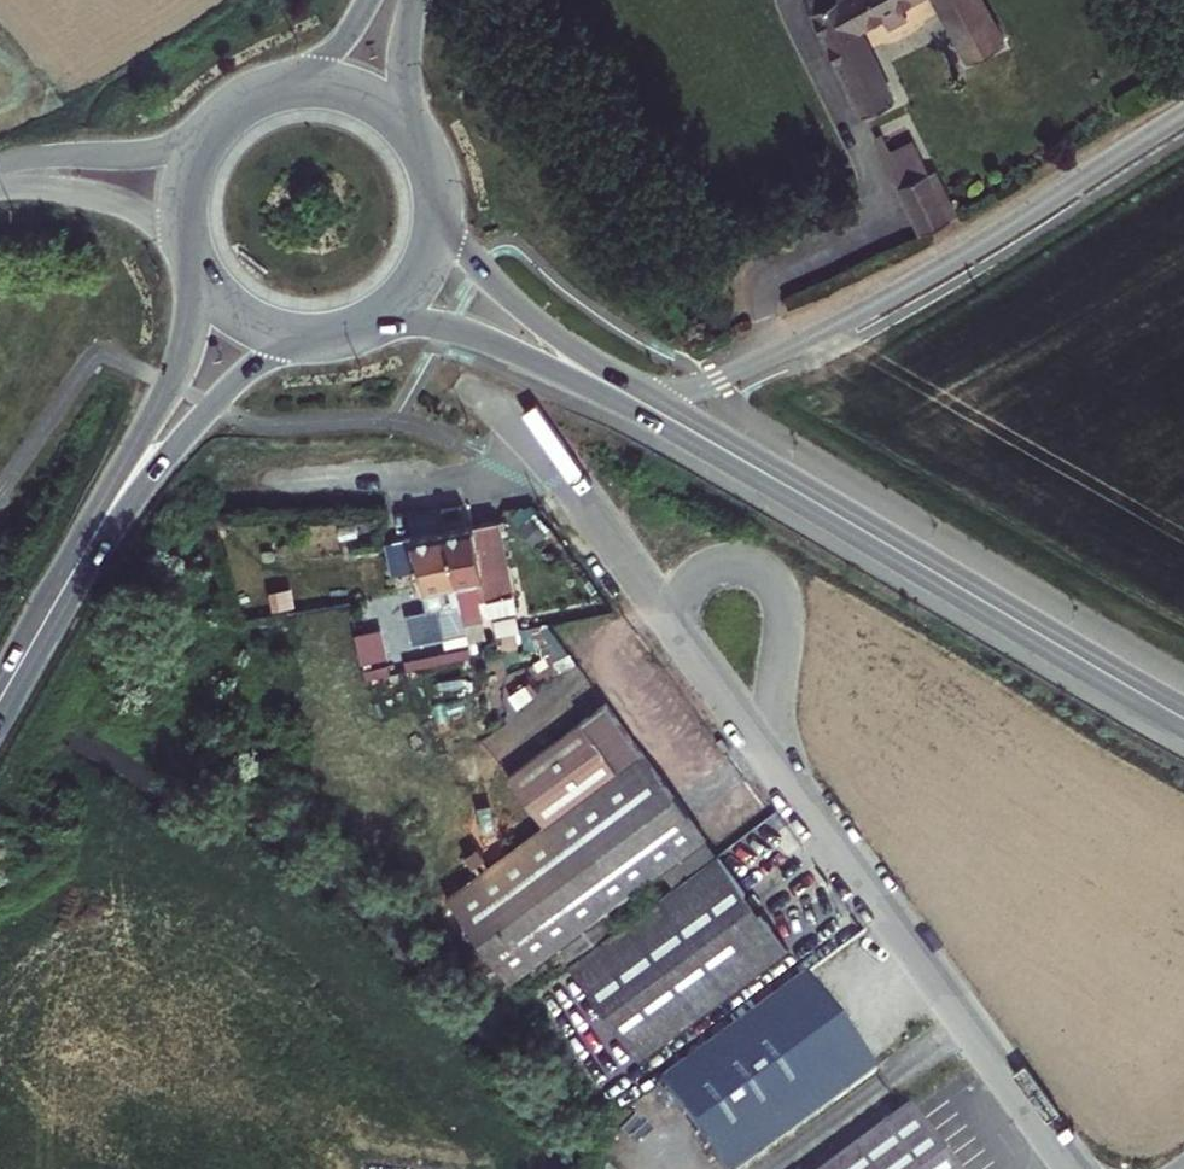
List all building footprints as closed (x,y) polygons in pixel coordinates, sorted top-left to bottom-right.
[(862,115),(892,101),(858,28),(881,16),(887,26),(906,15),(900,5),(909,0),(807,0),(862,115)] [(968,60),(1005,41),(983,0),(935,0),(968,60)] [(950,220),(904,126),(876,140),(921,234),(950,220)] [(500,521),(473,527),(487,599),(514,595),(500,521)] [(487,599),(473,527),(446,532),(462,617),(482,614),(480,601),(487,599)] [(462,617),(446,532),(393,542),(399,572),(415,569),(419,590),(412,591),(415,605),(423,603),(425,612),(426,611),(431,639),(447,635),(449,646),(467,642),(465,632),(462,617)] [(365,674),(392,666),(378,621),(352,629),(365,674)] [(465,632),(467,642),(474,642),(471,631),(465,632)] [(605,702),(580,721),(602,749),(626,731),(605,702)] [(602,749),(580,721),(507,773),(542,822),(616,768),(602,749)] [(602,749),(616,768),(542,822),(446,894),(509,982),(648,880),(705,838),(626,731),(602,749)] [(659,893),(716,852),(705,838),(648,880),(659,893)] [(639,1060),(787,950),(716,852),(659,893),(566,962),(639,1060)] [(827,1003),(806,975),(658,1084),(721,1168),(745,1168),(877,1071),(841,1022),(846,1019),(841,1012),(843,1010),(839,1005),(838,1006),(833,999),(827,1003)] [(910,1110),(829,1168),(953,1168),(910,1110)]
